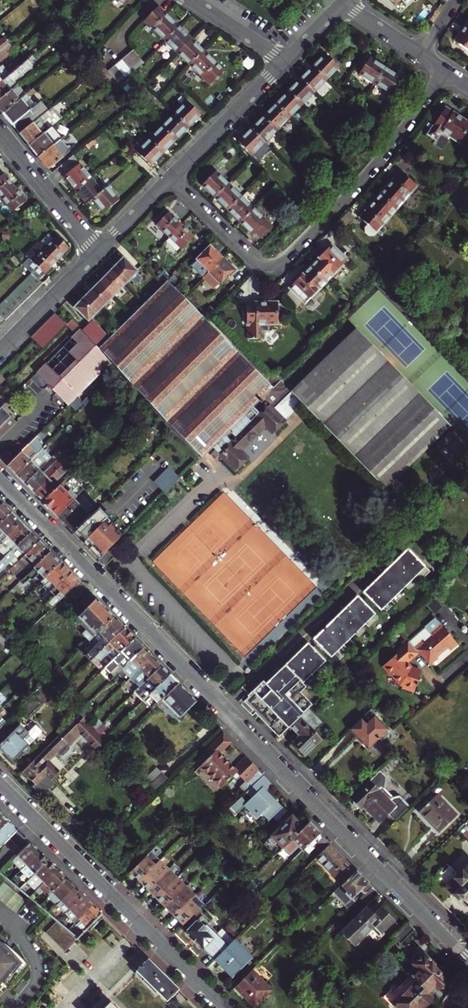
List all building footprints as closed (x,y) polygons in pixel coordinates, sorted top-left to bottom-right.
[(159,6),(144,21),(165,41),(179,27),(167,14),(159,6)] [(454,39),(467,49),(467,19),(454,39)] [(165,41),(177,53),(191,39),(179,27),(165,41)] [(12,45),(7,39),(0,44),(0,55),(12,45)] [(177,53),(189,65),(204,51),(191,39),(177,53)] [(16,49),(13,44),(12,45),(0,55),(0,62),(16,49)] [(133,49),(127,55),(137,67),(144,61),(133,49)] [(204,51),(189,65),(210,86),(225,72),(204,51)] [(137,67),(127,55),(121,60),(131,72),(137,67)] [(325,55),(313,67),(327,81),(339,68),(325,55)] [(13,76),(18,81),(37,66),(34,63),(39,59),(36,56),(25,66),(13,76)] [(1,70),(0,70),(0,76),(5,82),(13,76),(25,66),(17,57),(1,70)] [(361,74),(375,84),(386,67),(372,58),(361,74)] [(121,60),(114,65),(125,77),(131,72),(121,60)] [(125,77),(114,65),(108,71),(119,83),(125,77)] [(300,80),(314,93),(327,81),(313,67),(300,80)] [(386,67),(375,84),(390,94),(401,77),(386,67)] [(4,84),(11,93),(13,91),(21,85),(18,81),(13,76),(5,82),(4,84)] [(288,92),(302,106),(314,93),(300,80),(288,92)] [(11,93),(4,84),(0,87),(0,102),(11,93)] [(5,114),(21,101),(13,91),(11,93),(0,102),(0,108),(5,114)] [(26,97),(29,100),(35,94),(33,91),(26,97)] [(275,105),(290,119),(302,106),(288,92),(275,105)] [(26,97),(21,101),(30,112),(35,108),(29,100),(26,97)] [(5,114),(21,134),(43,115),(36,107),(35,108),(30,112),(21,101),(5,114)] [(189,102),(176,114),(190,128),(202,116),(189,102)] [(275,105),(263,117),(277,131),(290,119),(275,105)] [(446,106),(428,134),(437,139),(442,131),(460,142),(467,130),(467,121),(446,106)] [(30,146),(50,130),(43,122),(55,112),(52,108),(43,115),(21,134),(30,146)] [(176,114),(163,127),(176,141),(190,128),(176,114)] [(250,130),(265,144),(277,131),(263,117),(250,130)] [(30,146),(40,158),(62,139),(66,136),(56,124),(50,130),(30,146)] [(163,127),(149,140),(163,154),(176,141),(163,127)] [(265,144),(250,130),(238,142),(252,156),(265,144)] [(62,139),(40,158),(50,170),(72,152),(62,139)] [(163,154),(149,140),(137,152),(151,166),(163,154)] [(93,178),(75,156),(62,168),(68,175),(66,177),(77,191),(93,178)] [(202,185),(214,197),(228,183),(216,171),(202,185)] [(381,195),(398,210),(418,187),(401,172),(381,195)] [(2,198),(16,187),(4,173),(0,177),(0,196),(2,198)] [(93,178),(77,191),(89,205),(95,200),(104,192),(93,178)] [(214,197),(228,210),(241,196),(228,183),(214,197)] [(16,187),(2,198),(13,212),(27,201),(16,187)] [(120,200),(110,187),(104,192),(95,200),(105,213),(120,200)] [(398,210),(381,195),(361,217),(377,232),(398,210)] [(228,210),(241,223),(255,209),(241,196),(228,210)] [(273,226),(255,209),(241,223),(253,235),(256,232),(262,238),(273,226)] [(157,225),(169,237),(181,225),(169,213),(157,225)] [(181,225),(169,237),(182,249),(194,237),(181,225)] [(43,248),(56,261),(70,248),(57,234),(43,248)] [(28,258),(44,273),(56,261),(43,248),(38,242),(25,255),(28,258)] [(333,245),(312,268),(328,283),(349,260),(333,245)] [(198,259),(211,271),(222,259),(210,247),(198,259)] [(28,258),(23,262),(32,272),(38,279),(44,273),(28,258)] [(111,271),(125,284),(136,273),(122,259),(111,271)] [(235,271),(222,259),(211,271),(204,278),(215,289),(221,282),(223,283),(235,271)] [(328,283),(312,268),(292,289),(293,290),(289,295),(300,305),(305,301),(308,304),(328,283)] [(125,284),(111,271),(100,283),(113,296),(125,284)] [(32,272),(26,278),(38,289),(43,284),(38,279),(32,272)] [(26,278),(21,283),(32,294),(38,289),(26,278)] [(220,455),(237,472),(249,459),(242,452),(267,426),(273,433),(302,404),(383,485),(386,483),(393,490),(402,481),(395,474),(446,422),(350,326),(283,391),(167,281),(102,349),(203,460),(210,454),(215,460),(220,455)] [(21,283),(16,288),(27,300),(32,294),(21,283)] [(113,296),(100,283),(88,295),(101,309),(113,296)] [(11,293),(22,305),(27,300),(16,288),(11,293)] [(6,299),(17,310),(22,305),(11,293),(6,299)] [(101,309),(88,295),(76,307),(90,321),(101,309)] [(11,316),(17,310),(6,299),(0,304),(11,316)] [(279,304),(247,303),(245,339),(258,340),(258,333),(261,333),(264,335),(269,331),(268,326),(277,327),(279,304)] [(0,304),(0,315),(6,321),(11,316),(0,304)] [(56,313),(48,321),(50,324),(60,333),(68,325),(56,313)] [(68,325),(76,333),(80,329),(73,320),(68,325)] [(48,321),(42,327),(44,330),(54,339),(60,333),(50,324),(48,321)] [(32,338),(43,349),(54,339),(44,330),(42,327),(32,338)] [(46,363),(36,372),(68,405),(111,363),(80,329),(76,333),(72,337),(78,343),(52,369),(46,363)] [(9,399),(0,408),(3,411),(12,402),(9,399)] [(15,423),(3,411),(0,408),(0,409),(0,439),(15,423)] [(37,436),(6,467),(15,476),(42,449),(37,436)] [(24,484),(51,457),(42,449),(15,476),(24,484)] [(24,484),(33,494),(60,467),(51,457),(24,484)] [(60,467),(33,494),(42,503),(57,488),(53,484),(66,472),(64,470),(60,467)] [(156,483),(166,493),(181,479),(170,468),(156,483)] [(70,476),(57,488),(42,503),(56,517),(73,500),(79,495),(84,490),(70,476)] [(73,500),(56,517),(73,533),(90,516),(78,505),(73,500)] [(13,513),(4,505),(0,509),(0,526),(13,513)] [(90,516),(73,533),(86,547),(95,538),(93,535),(92,536),(91,535),(104,522),(108,526),(111,523),(113,522),(98,508),(90,516)] [(9,536),(22,523),(13,513),(0,526),(0,540),(7,534),(9,536)] [(86,547),(99,560),(109,551),(124,536),(111,523),(108,526),(104,522),(91,535),(92,536),(93,535),(95,538),(86,547)] [(9,536),(0,545),(0,546),(3,549),(9,555),(19,546),(32,533),(22,523),(9,536)] [(19,546),(28,555),(41,542),(32,533),(19,546)] [(33,561),(38,566),(51,553),(41,542),(28,555),(22,561),(16,567),(12,571),(17,576),(25,567),(26,568),(33,561)] [(394,557),(396,558),(412,574),(416,578),(428,567),(407,547),(402,552),(400,554),(399,552),(394,557)] [(115,557),(109,551),(99,560),(106,567),(115,557)] [(43,571),(49,577),(62,564),(51,553),(38,566),(29,575),(35,580),(43,571)] [(18,556),(12,562),(16,567),(22,561),(18,556)] [(12,562),(7,558),(0,564),(0,569),(2,572),(12,562)] [(388,564),(383,568),(401,585),(412,574),(396,558),(389,565),(388,564)] [(17,576),(22,581),(29,575),(38,566),(33,561),(26,568),(25,567),(17,576)] [(44,582),(53,591),(71,573),(62,564),(49,577),(44,582)] [(381,573),(374,580),(390,596),(401,585),(383,568),(379,572),(381,573)] [(54,609),(64,599),(80,583),(71,573),(53,591),(58,596),(49,605),(54,609)] [(369,585),(364,590),(380,606),(390,596),(374,580),(373,578),(368,583),(369,585)] [(21,583),(16,588),(20,591),(24,587),(21,583)] [(81,601),(90,592),(80,583),(64,599),(68,603),(75,596),(81,601)] [(345,604),(347,606),(362,622),(374,609),(359,594),(351,601),(350,600),(345,604)] [(94,639),(115,618),(92,595),(83,603),(88,608),(81,616),(86,621),(86,626),(89,629),(84,634),(91,641),(94,639)] [(338,611),(334,615),(352,632),(362,622),(347,606),(340,613),(338,611)] [(332,621),(325,628),(341,643),(352,632),(334,615),(330,619),(332,621)] [(86,626),(78,618),(76,621),(83,629),(86,626)] [(93,661),(94,660),(126,629),(115,618),(94,639),(100,644),(88,656),(93,661)] [(457,644),(451,638),(445,631),(434,618),(423,628),(424,629),(409,643),(417,652),(429,666),(437,658),(436,657),(447,648),(449,651),(457,644)] [(315,638),(331,654),(341,643),(325,628),(324,626),(320,630),(321,632),(315,638)] [(107,669),(137,640),(126,629),(94,660),(96,662),(98,660),(107,669)] [(5,647),(9,643),(0,634),(0,641),(5,647)] [(146,649),(137,640),(107,669),(104,672),(109,677),(119,667),(124,671),(146,649)] [(400,689),(411,693),(414,686),(416,686),(416,684),(415,684),(420,671),(411,668),(406,662),(417,652),(409,643),(408,642),(396,652),(398,653),(382,667),(384,668),(383,670),(388,675),(389,675),(400,686),(401,687),(400,689)] [(299,655),(314,670),(326,658),(311,643),(303,650),(301,647),(296,652),(299,655)] [(124,671),(132,679),(154,658),(146,649),(124,671)] [(314,670),(299,655),(292,661),(289,659),(285,663),(303,681),(314,670)] [(132,679),(141,689),(164,667),(154,658),(132,679)] [(244,702),(258,716),(264,710),(288,734),(302,720),(300,718),(312,706),(300,695),(305,690),(300,685),(303,681),(285,663),(275,673),(274,672),(244,702)] [(145,702),(152,695),(172,676),(164,667),(141,689),(136,694),(145,702)] [(152,695),(162,705),(165,702),(182,685),(172,676),(152,695)] [(182,685),(165,702),(183,719),(199,702),(182,685)] [(41,706),(33,697),(19,711),(28,720),(41,706)] [(350,729),(360,739),(368,747),(379,737),(382,739),(390,731),(374,716),(377,713),(372,708),(350,729)] [(305,763),(324,743),(314,734),(323,724),(311,712),(291,733),(298,739),(290,748),(305,763)] [(81,716),(22,773),(36,786),(39,782),(45,788),(49,785),(49,784),(52,781),(60,773),(50,762),(57,755),(59,757),(63,756),(69,750),(69,746),(80,735),(96,751),(100,747),(105,752),(111,746),(105,740),(81,716)] [(20,726),(13,734),(11,732),(6,736),(8,738),(0,746),(0,751),(12,762),(41,733),(36,727),(29,735),(20,726)] [(236,746),(224,734),(209,749),(214,754),(202,766),(212,775),(225,759),(236,746)] [(120,746),(110,736),(105,740),(111,746),(115,751),(120,746)] [(263,776),(245,758),(234,769),(225,759),(212,775),(209,779),(219,789),(231,778),(246,793),(247,792),(263,776)] [(146,778),(152,784),(163,773),(157,767),(146,778)] [(379,771),(358,792),(360,793),(353,800),(354,801),(354,804),(355,806),(359,806),(360,807),(363,805),(380,822),(386,816),(392,822),(408,806),(398,795),(392,798),(384,789),(385,783),(385,777),(379,771)] [(170,779),(163,773),(152,784),(159,790),(170,779)] [(269,782),(263,776),(247,792),(252,798),(248,803),(242,797),(229,809),(235,815),(245,806),(257,818),(262,813),(269,821),(282,807),(266,790),(263,787),(269,782)] [(39,782),(36,786),(34,788),(43,798),(56,785),(52,781),(49,784),(49,785),(45,788),(39,782)] [(269,782),(263,787),(266,790),(272,785),(269,782)] [(457,813),(436,793),(418,811),(439,831),(457,813)] [(57,804),(52,809),(61,818),(66,813),(57,804)] [(10,821),(1,812),(0,813),(0,830),(10,821)] [(281,850),(303,828),(292,816),(269,839),(280,851),(281,850)] [(19,830),(10,821),(0,830),(0,849),(19,830)] [(303,828),(281,850),(288,857),(299,846),(302,850),(319,833),(309,822),(303,828)] [(330,844),(323,836),(313,846),(320,854),(330,844)] [(14,861),(23,870),(41,852),(31,843),(14,861)] [(320,854),(317,856),(343,883),(356,870),(330,844),(320,854)] [(150,848),(131,871),(140,880),(160,858),(150,848)] [(23,870),(32,879),(50,861),(41,852),(23,870)] [(437,878),(457,898),(460,895),(467,903),(467,863),(460,856),(437,878)] [(169,866),(160,858),(140,880),(149,888),(169,866)] [(50,861),(32,879),(24,887),(33,896),(41,888),(59,870),(50,861)] [(178,875),(169,866),(149,888),(159,897),(178,875)] [(223,877),(228,881),(237,872),(233,867),(223,877)] [(59,870),(41,888),(49,896),(67,878),(59,870)] [(361,889),(368,882),(356,870),(343,883),(333,894),(349,910),(356,903),(352,898),(361,889)] [(188,884),(178,875),(159,897),(168,905),(188,884)] [(67,878),(49,896),(58,905),(76,888),(67,878)] [(372,887),(368,882),(361,889),(365,893),(372,887)] [(197,893),(188,884),(168,905),(177,914),(197,893)] [(76,888),(58,905),(68,914),(85,897),(76,888)] [(207,902),(197,893),(177,914),(187,923),(192,918),(200,909),(207,902)] [(85,897),(68,914),(77,923),(95,906),(85,897)] [(77,923),(85,931),(103,914),(95,906),(77,923)] [(381,934),(395,920),(381,907),(374,914),(366,907),(340,933),(354,947),(374,928),(381,934)] [(202,947),(215,959),(224,950),(213,939),(217,935),(207,925),(209,924),(202,917),(205,914),(200,909),(192,918),(196,922),(187,931),(189,933),(189,935),(191,937),(193,937),(198,942),(198,944),(201,947),(202,947)] [(76,940),(57,922),(45,934),(64,952),(76,940)] [(407,922),(393,937),(400,944),(415,929),(407,922)] [(228,946),(217,935),(213,939),(224,950),(228,946)] [(252,957),(235,939),(228,946),(224,950),(215,959),(233,977),(252,957)] [(18,963),(3,948),(2,945),(0,943),(0,981),(18,963)] [(24,968),(2,945),(3,948),(18,963),(0,981),(0,993),(24,968)] [(415,966),(408,973),(411,975),(428,992),(435,985),(438,988),(446,980),(439,973),(440,972),(433,965),(434,963),(424,953),(422,955),(420,954),(417,954),(413,957),(413,961),(415,962),(414,964),(415,966)] [(177,989),(148,960),(135,973),(164,1002),(177,989)] [(272,990),(253,971),(232,991),(239,997),(243,994),(248,999),(255,1006),(272,990)] [(433,998),(428,992),(411,975),(394,992),(392,990),(385,997),(392,1005),(394,1003),(396,1004),(396,1007),(397,1007),(423,1007),(427,1005),(429,1004),(432,999),(433,998)] [(244,1003),(248,999),(243,994),(239,997),(244,1003)] [(102,1007),(118,1007),(110,1000),(102,1007)]
